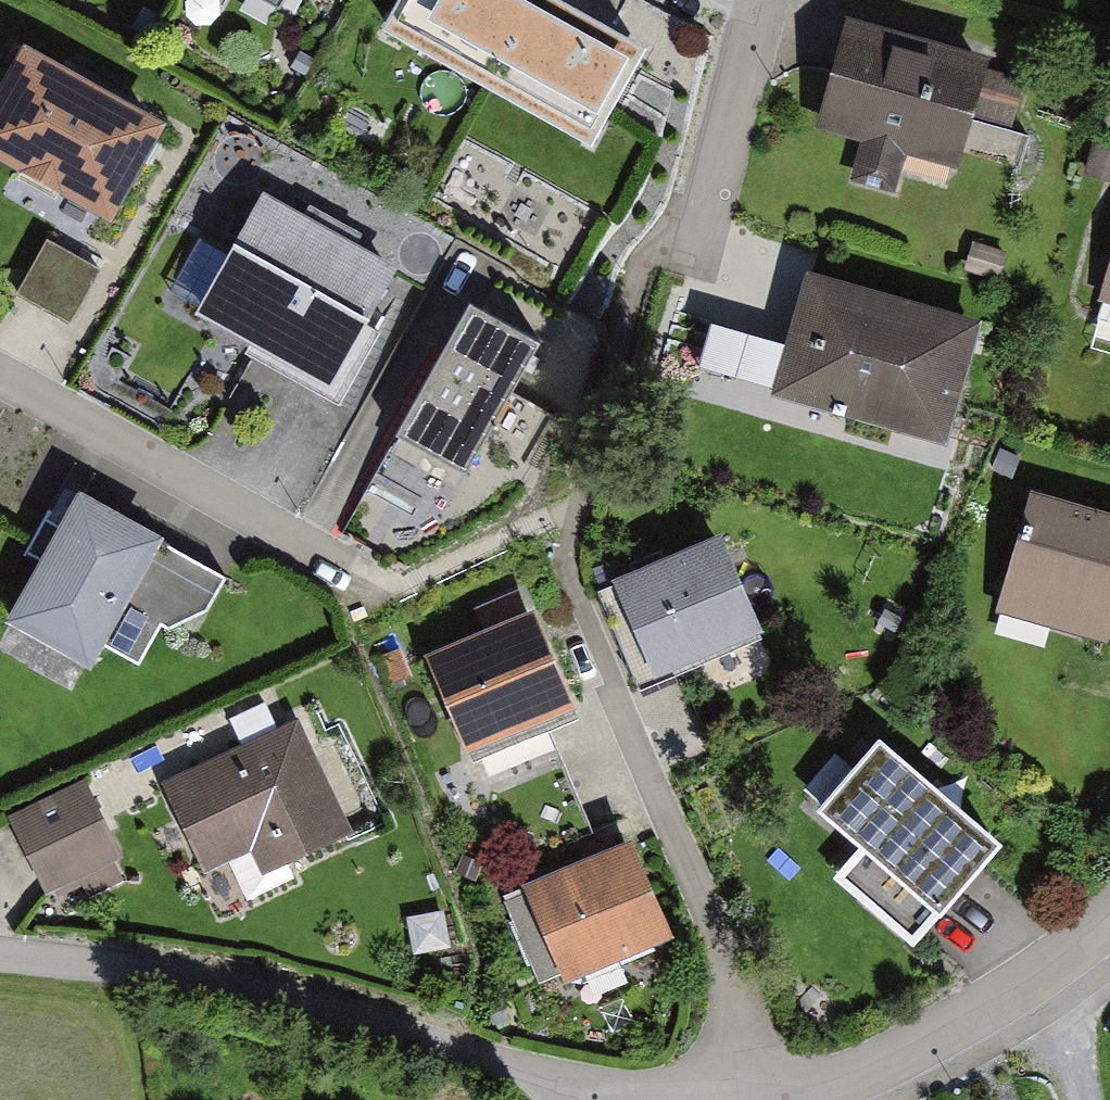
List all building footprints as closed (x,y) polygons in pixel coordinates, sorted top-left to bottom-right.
[(524,0),(389,0),(375,25),(478,82),(524,0)] [(550,0),(528,0),(478,86),(580,144),(635,48),(550,0)] [(957,174),(974,119),(1012,131),(1026,87),(986,75),(990,62),(945,48),(849,19),(814,134),(864,149),(854,182),(893,194),(904,158),(957,174)] [(0,80),(0,153),(108,214),(148,145),(163,119),(23,39),(0,80)] [(1109,178),(1109,142),(1097,138),(1087,171),(1109,178)] [(396,257),(260,182),(196,297),(250,327),(241,343),(340,398),(382,321),(366,312),(396,257)] [(72,321),(101,268),(48,240),(19,293),(44,308),(72,321)] [(966,269),(1001,279),(1009,251),(974,241),(966,269)] [(1097,299),(1109,303),(1109,254),(1097,299)] [(946,447),(983,320),(808,270),(771,397),(946,447)] [(544,337),(475,297),(396,432),(466,472),(544,337)] [(80,486),(7,615),(94,663),(166,534),(80,486)] [(996,610),(1109,644),(1109,512),(1033,489),(996,610)] [(678,661),(760,627),(720,530),(611,575),(655,682),(682,672),(678,661)] [(429,653),(470,749),(577,705),(537,608),(429,653)] [(355,835),(298,721),(165,786),(205,868),(228,857),(250,900),(300,875),(295,864),(355,835)] [(855,869),(930,933),(1012,839),(890,733),(831,800),(879,842),(855,869)] [(89,782),(15,821),(52,893),(53,894),(86,877),(94,893),(127,875),(120,861),(128,857),(89,782)] [(631,841),(522,888),(564,985),(673,938),(631,841)]
